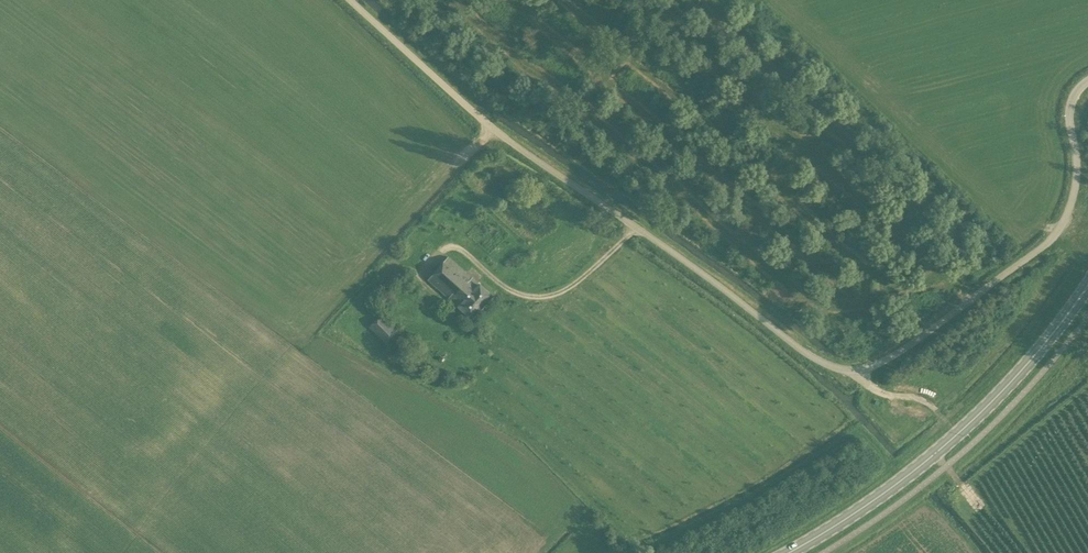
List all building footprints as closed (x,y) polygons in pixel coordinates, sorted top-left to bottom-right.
[(428,280),(458,307),(471,319),(492,297),(479,285),(448,257),(428,280)] [(385,344),(398,331),(381,314),(368,328),(385,344)]
